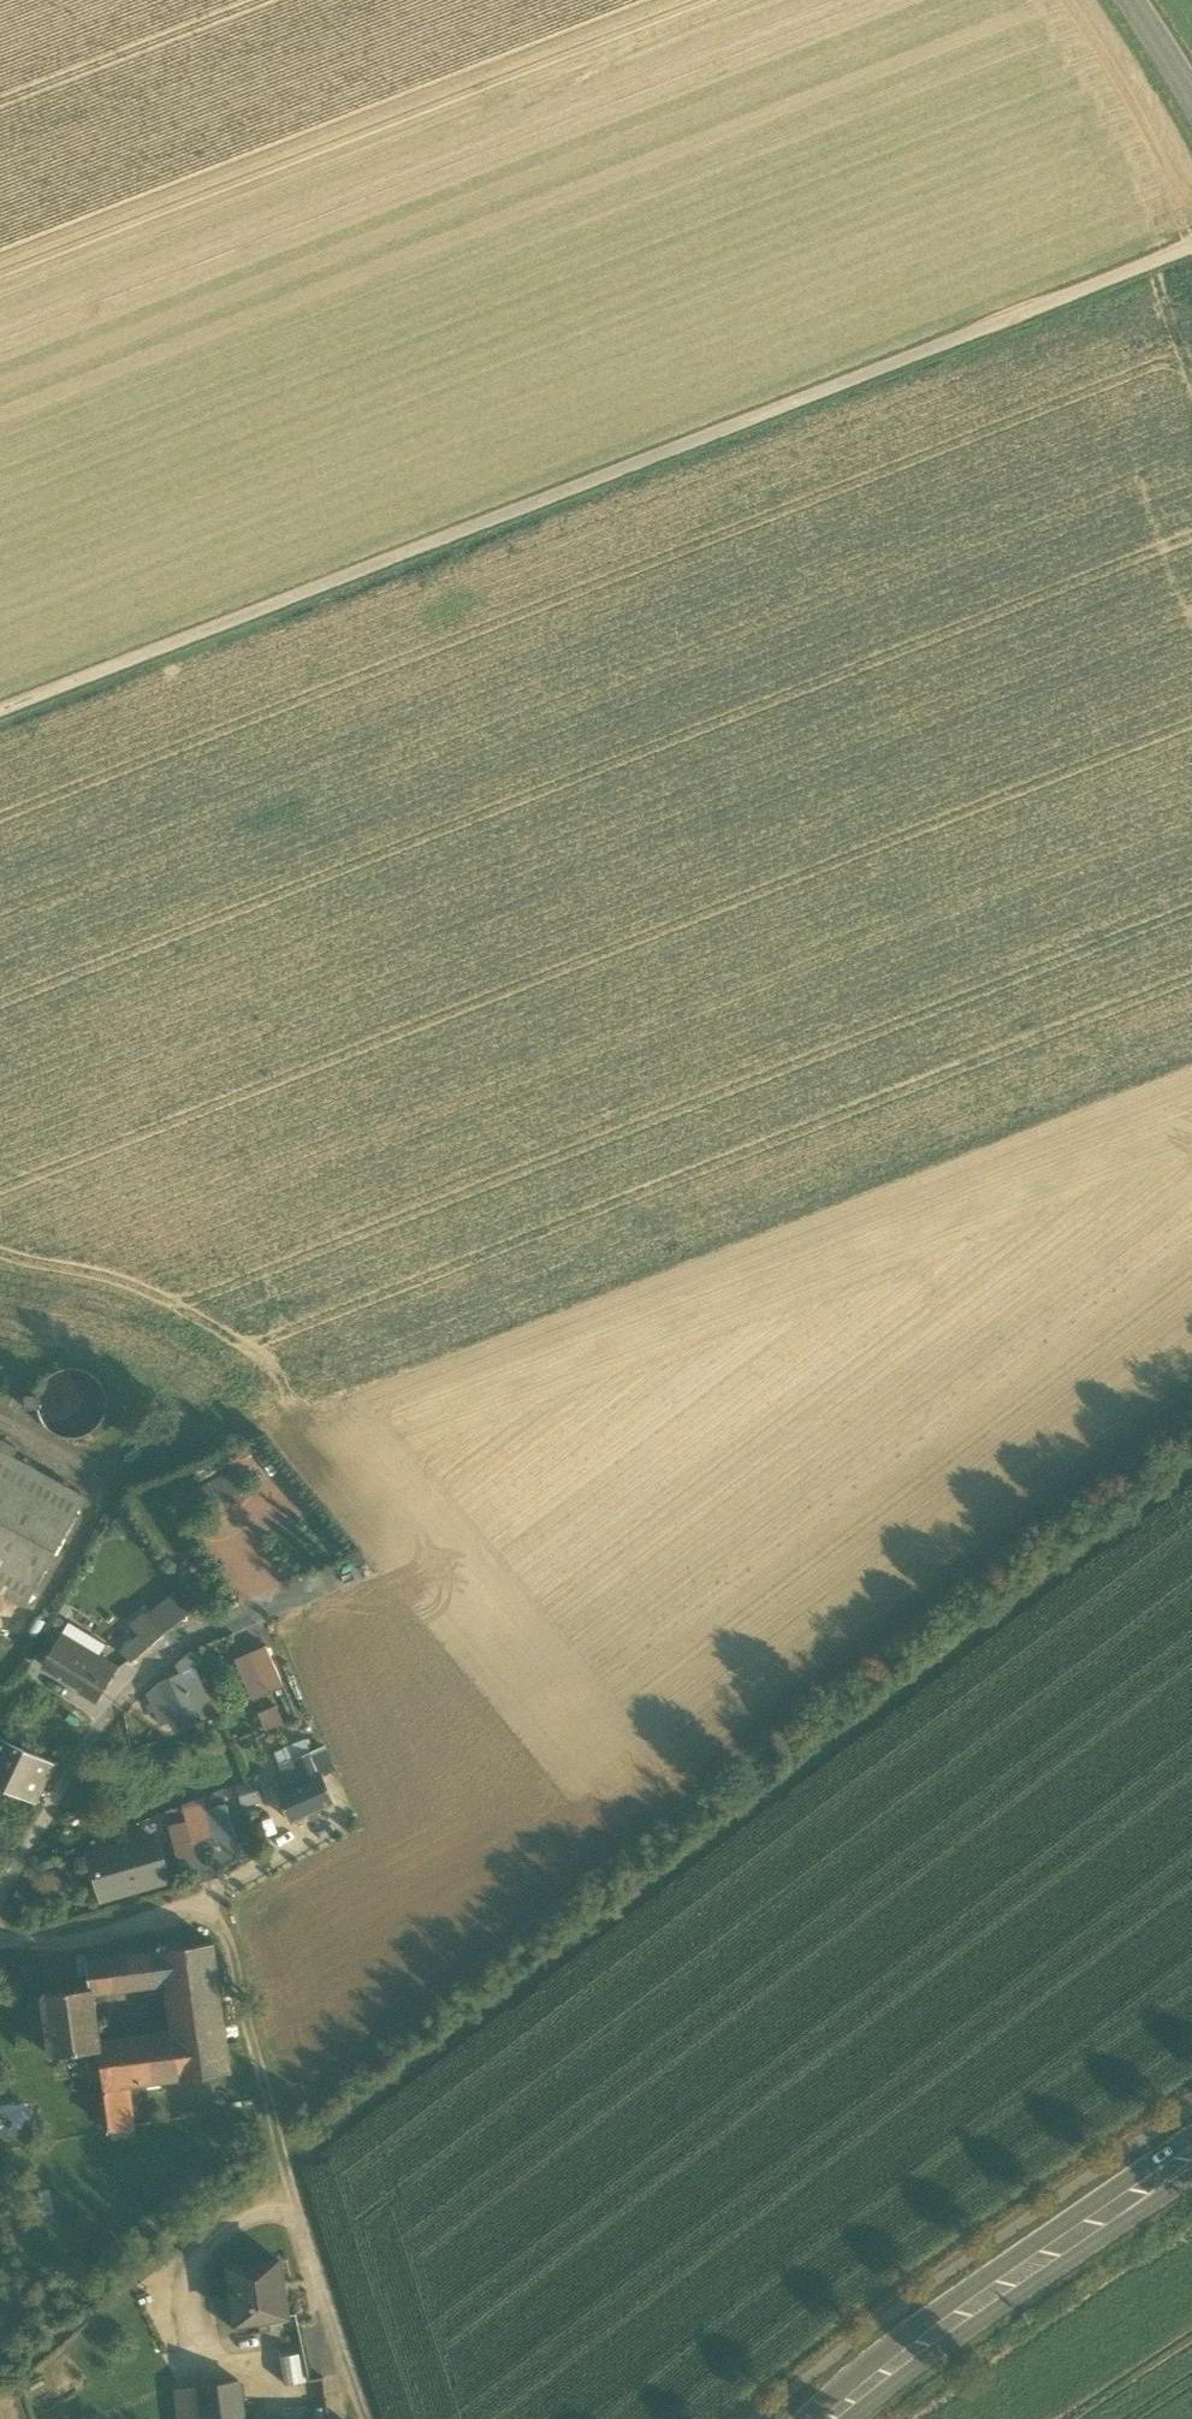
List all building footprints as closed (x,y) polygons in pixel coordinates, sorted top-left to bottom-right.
[(106,1408),(105,1393),(99,1380),(87,1371),(73,1368),(59,1370),(46,1378),(39,1390),(37,1405),(40,1419),(50,1430),(63,1437),(78,1437),(91,1432),(101,1421),(106,1408)] [(24,1604),(84,1495),(12,1456),(17,1448),(0,1439),(0,1591),(24,1604)] [(227,1472),(220,1476),(223,1481),(220,1483),(229,1499),(240,1493),(227,1472)] [(220,1476),(200,1488),(213,1509),(229,1499),(220,1483),(223,1481),(220,1476)] [(213,1509),(200,1488),(196,1490),(209,1511),(213,1509)] [(149,1645),(162,1634),(143,1612),(129,1624),(138,1634),(139,1633),(149,1645)] [(139,1633),(138,1634),(120,1651),(130,1661),(149,1645),(139,1633)] [(78,1688),(98,1700),(117,1668),(62,1634),(44,1663),(80,1685),(78,1688)] [(266,1645),(249,1652),(266,1692),(283,1685),(266,1645)] [(188,1651),(175,1663),(180,1675),(194,1668),(203,1665),(195,1648),(188,1651)] [(252,1698),(266,1692),(249,1652),(235,1658),(252,1698)] [(174,1717),(178,1728),(201,1718),(195,1705),(208,1699),(194,1668),(180,1675),(157,1684),(148,1693),(161,1723),(174,1717)] [(258,1712),(266,1731),(284,1723),(276,1704),(258,1712)] [(1,1784),(10,1788),(35,1799),(53,1762),(0,1738),(0,1783),(1,1784)] [(303,1740),(285,1747),(291,1760),(294,1758),(308,1752),(303,1740)] [(324,1746),(311,1751),(308,1752),(294,1758),(304,1782),(321,1775),(322,1774),(323,1776),(335,1770),(324,1746)] [(285,1747),(274,1752),(279,1764),(291,1760),(285,1747)] [(112,1765),(117,1777),(139,1769),(135,1756),(112,1765)] [(291,1760),(279,1764),(290,1789),(304,1782),(294,1758),(291,1760)] [(278,1794),(290,1822),(334,1802),(323,1776),(322,1774),(321,1775),(304,1782),(290,1789),(278,1794)] [(261,1801),(254,1780),(236,1785),(242,1807),(261,1801)] [(10,1788),(1,1784),(0,1785),(0,1792),(7,1795),(10,1788)] [(186,1821),(192,1842),(213,1837),(206,1810),(202,1797),(182,1805),(186,1821)] [(235,1838),(227,1805),(206,1810),(213,1837),(214,1843),(235,1838)] [(195,1856),(192,1842),(186,1821),(171,1825),(180,1860),(195,1856)] [(91,1855),(103,1897),(166,1879),(154,1837),(91,1855)] [(19,1909),(29,1893),(19,1887),(9,1903),(19,1909)] [(166,1984),(172,2031),(178,2079),(231,2072),(213,1943),(161,1950),(166,1984)] [(121,1990),(166,1984),(161,1950),(116,1956),(121,1990)] [(93,1993),(121,1990),(116,1956),(87,1960),(91,1988),(93,1988),(93,1993)] [(43,1995),(51,2056),(87,2051),(99,2049),(101,2049),(99,2040),(93,1993),(93,1988),(91,1988),(43,1995)] [(101,2049),(99,2049),(103,2077),(104,2088),(129,2085),(178,2079),(172,2031),(99,2040),(101,2049)] [(91,2079),(103,2077),(99,2049),(87,2051),(91,2079)] [(133,2125),(129,2085),(104,2088),(109,2129),(133,2125)] [(228,2267),(237,2323),(257,2320),(288,2316),(279,2259),(228,2267)] [(259,2331),(257,2320),(237,2323),(239,2334),(259,2331)] [(198,2387),(203,2418),(245,2418),(238,2381),(198,2386),(198,2387)] [(198,2387),(177,2390),(181,2418),(203,2418),(198,2387)]
